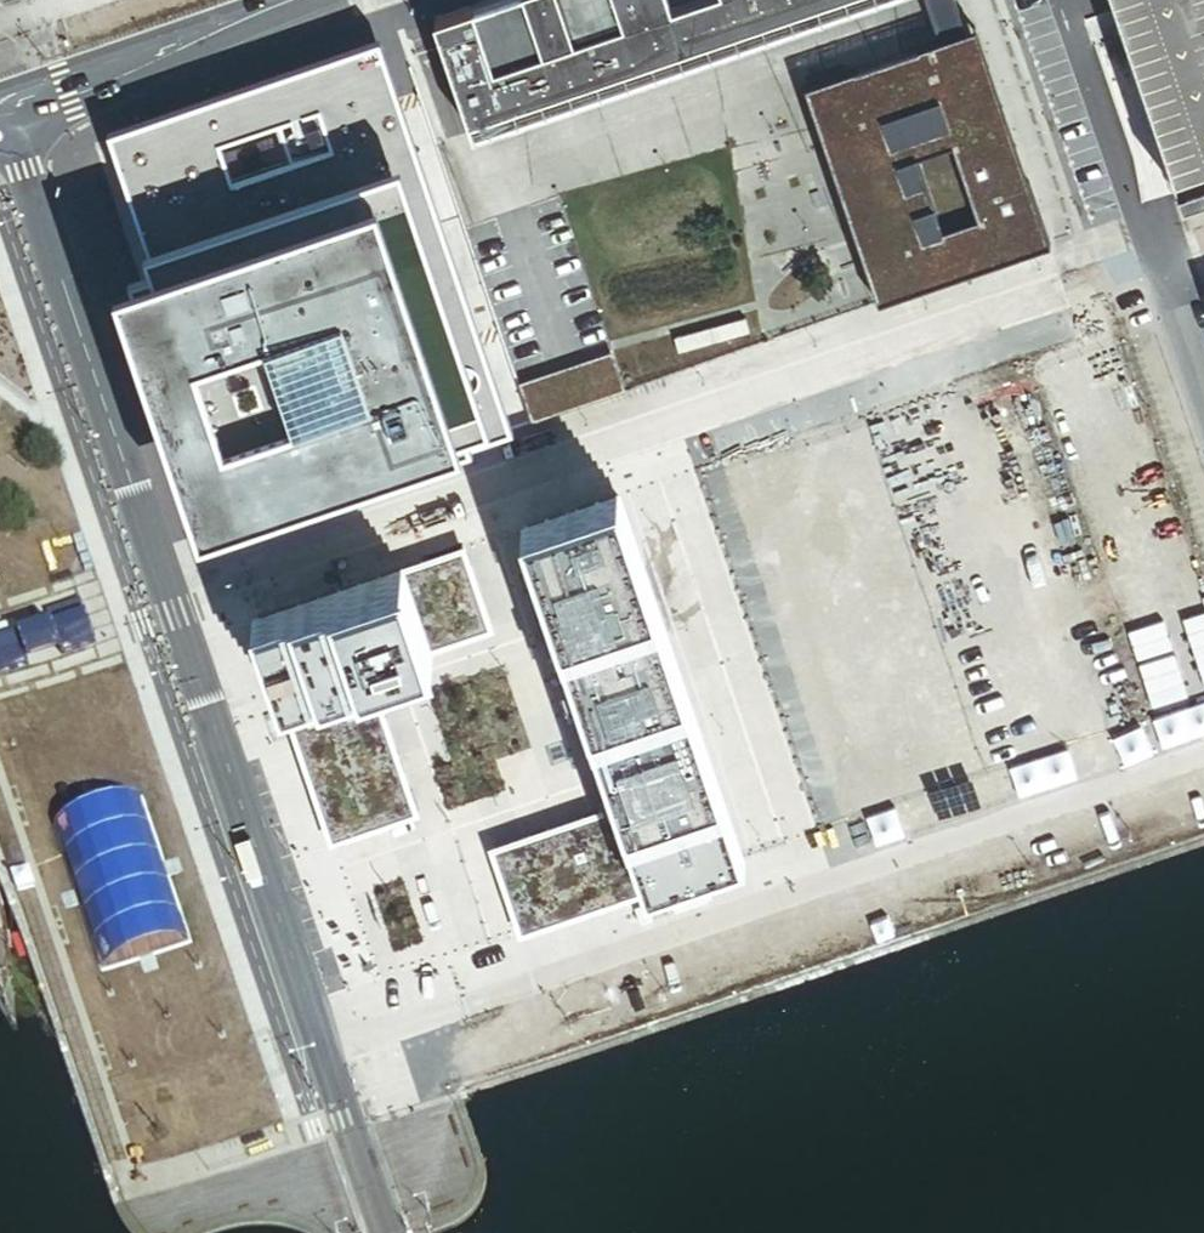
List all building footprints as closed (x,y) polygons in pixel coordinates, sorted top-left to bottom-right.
[(442,19),(481,132),(865,0),(497,0),(442,19)] [(945,38),(813,82),(882,303),(1048,245),(1015,117),(1003,121),(972,29),(963,0),(934,0),(945,38)] [(1121,5),(1124,13),(1127,21),(1158,113),(1187,200),(1200,195),(1203,194),(1203,0),(1120,0),(1121,5)] [(983,25),(972,29),(1003,121),(1015,117),(983,25)] [(511,426),(377,40),(107,134),(152,278),(117,289),(191,539),(511,426)] [(613,351),(522,382),(535,420),(624,390),(613,351)] [(640,629),(604,524),(512,555),(548,660),(640,629)] [(395,568),(423,649),(489,629),(467,544),(395,568)] [(423,649),(395,568),(323,593),(350,674),(367,668),(423,649)] [(323,593),(286,605),(314,686),(350,674),(323,593)] [(314,686),(286,605),(249,617),(277,698),(314,686)] [(640,629),(548,660),(579,752),(675,721),(640,629)] [(330,842),(413,810),(367,668),(350,674),(314,686),(277,698),(330,842)] [(675,721),(579,752),(599,814),(612,851),(709,819),(675,721)] [(599,814),(486,851),(516,942),(629,905),(612,851),(599,814)] [(709,819),(612,851),(629,905),(727,874),(709,819)]
